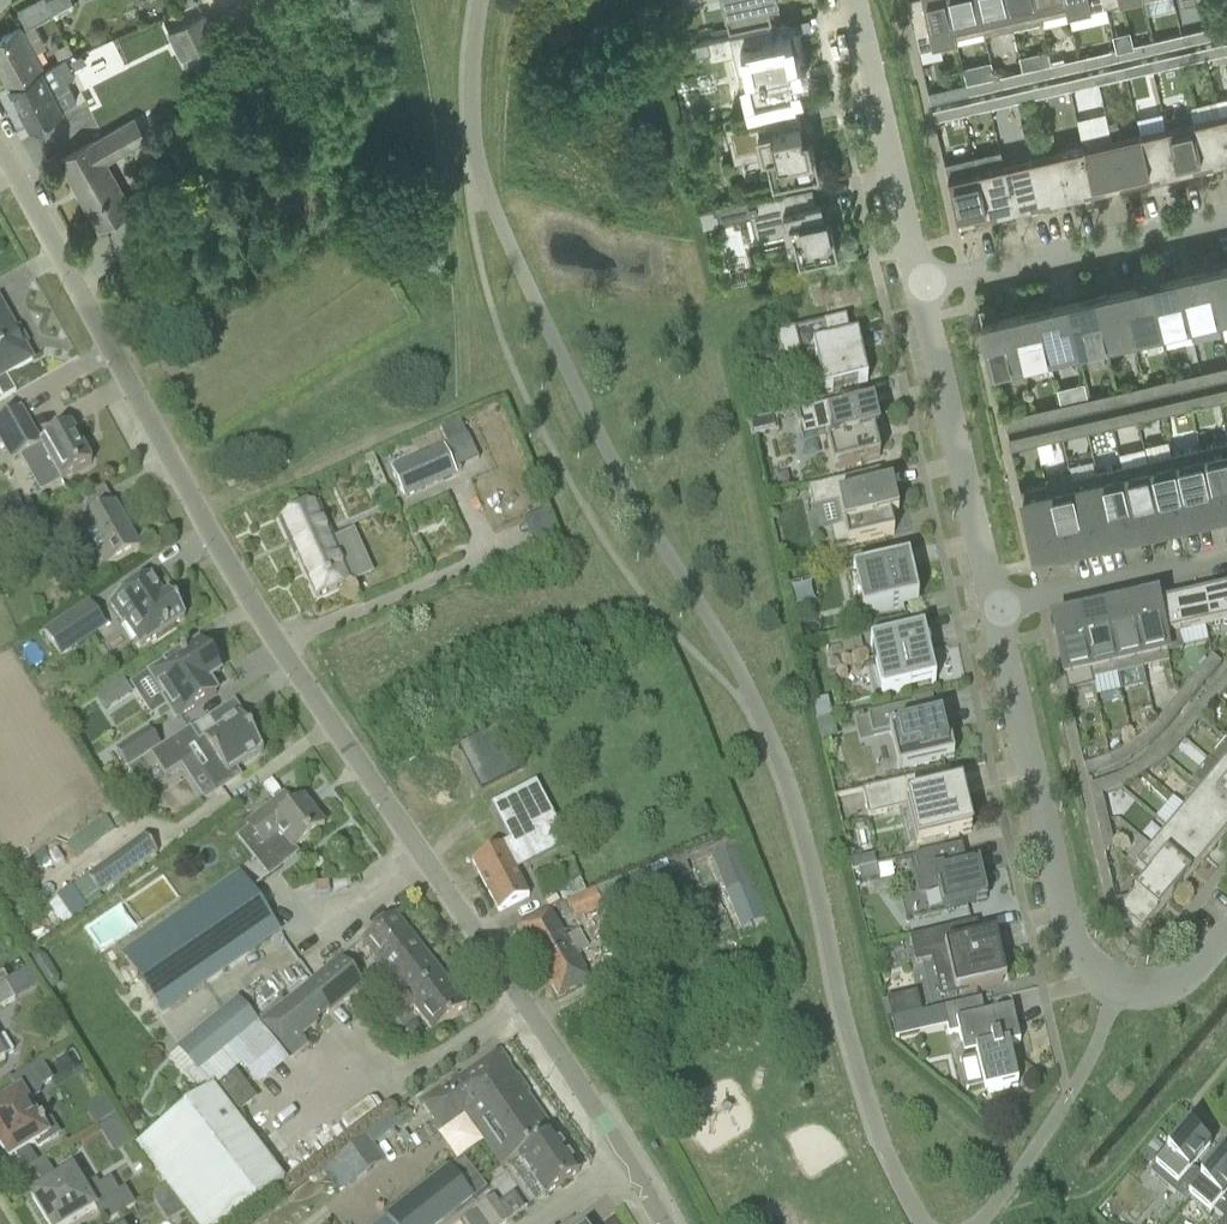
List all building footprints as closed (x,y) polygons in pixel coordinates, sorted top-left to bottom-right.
[(73,3),(71,0),(49,0),(46,2),(45,0),(41,0),(17,13),(25,28),(21,31),(19,27),(0,38),(0,69),(8,83),(42,64),(35,53),(45,48),(33,24),(73,3)] [(728,24),(770,14),(767,0),(722,0),(728,24)] [(946,0),(906,0),(918,49),(956,41),(946,0)] [(956,41),(957,40),(955,31),(981,25),(983,34),(984,34),(976,0),(946,0),(956,41)] [(984,34),(1012,28),(1006,0),(976,0),(984,34)] [(1012,28),(1040,21),(1035,0),(1006,0),(1012,28)] [(1040,21),(1041,21),(1039,12),(1065,6),(1067,15),(1068,15),(1065,0),(1035,0),(1040,21)] [(1068,15),(1105,6),(1104,0),(1065,0),(1068,15)] [(203,14),(168,31),(197,89),(232,72),(209,26),(203,14)] [(770,27),(728,36),(738,79),(745,77),(751,103),(792,93),(789,79),(786,80),(785,74),(795,71),(792,59),(788,60),(784,42),(774,45),(770,27)] [(1210,27),(1180,34),(1182,45),(1212,38),(1210,27)] [(1180,34),(1152,40),(1154,51),(1182,45),(1180,34)] [(1152,40),(1115,49),(1117,60),(1154,51),(1152,40)] [(693,57),(710,53),(707,41),(690,45),(693,57)] [(1202,47),(1205,58),(1226,53),(1226,41),(1202,47)] [(1202,47),(1176,53),(1178,64),(1205,58),(1202,47)] [(1115,49),(1077,57),(1080,68),(1117,60),(1115,49)] [(1176,53),(1149,59),(1152,70),(1178,64),(1176,53)] [(1077,57),(1049,64),(1052,75),(1080,68),(1077,57)] [(66,81),(73,78),(64,58),(9,87),(30,127),(62,110),(62,109),(76,102),(66,81)] [(1149,59),(1123,65),(1125,76),(1152,70),(1149,59)] [(1049,64),(1021,70),(1024,81),(1052,75),(1049,64)] [(1123,65),(1095,72),(1097,83),(1125,76),(1123,65)] [(1021,70),(993,77),(996,88),(1024,81),(1021,70)] [(1095,72),(1066,78),(1069,89),(1097,83),(1095,72)] [(993,77),(965,83),(968,94),(996,88),(993,77)] [(1066,78),(1040,85),(1042,95),(1069,89),(1066,78)] [(968,94),(965,83),(928,92),(930,103),(968,94)] [(1040,85),(1013,91),(1016,101),(1042,95),(1040,85)] [(1013,91),(987,97),(989,108),(1016,101),(1013,91)] [(987,97),(960,103),(962,114),(989,108),(987,97)] [(1215,100),(1218,114),(1226,151),(1226,98),(1215,100)] [(962,114),(960,103),(932,110),(934,120),(962,114)] [(1079,116),(1082,134),(1110,128),(1107,110),(1079,116)] [(1190,112),(1163,118),(1165,126),(1175,168),(1186,165),(1186,168),(1202,165),(1192,120),(1190,112)] [(765,157),(771,182),(818,171),(812,144),(806,146),(804,135),(801,136),(799,126),(786,128),(783,113),(724,127),(727,139),(731,138),(734,153),(760,147),(762,158),(765,157)] [(1192,120),(1202,165),(1217,161),(1217,158),(1226,156),(1226,151),(1218,114),(1192,120)] [(107,163),(146,141),(133,119),(60,160),(98,227),(132,208),(107,163)] [(1165,126),(1138,132),(1149,177),(1164,173),(1163,170),(1175,168),(1165,126)] [(1108,130),(1080,136),(1093,190),(1109,186),(1109,183),(1120,180),(1108,130)] [(1109,130),(1108,130),(1120,180),(1131,178),(1132,181),(1149,177),(1138,132),(1112,139),(1109,130)] [(1082,145),(1056,151),(1065,193),(1076,191),(1077,194),(1093,190),(1080,136),(1079,137),(1082,145)] [(999,150),(973,156),(986,215),(1001,211),(1000,208),(1012,205),(1002,164),(999,150)] [(1056,151),(1029,158),(1039,202),(1054,199),(1054,196),(1065,193),(1056,151)] [(973,156),(944,163),(956,218),(968,215),(969,218),(986,215),(973,156)] [(1029,158),(1002,164),(1012,205),(1023,203),(1023,206),(1039,202),(1029,158)] [(749,204),(747,204),(749,211),(752,211),(756,226),(759,238),(786,231),(787,235),(794,233),(799,254),(796,254),(797,259),(836,250),(830,224),(828,224),(825,212),(820,213),(818,208),(820,208),(819,203),(815,204),(797,208),(793,193),(750,203),(751,204),(749,204)] [(746,200),(713,208),(717,224),(750,216),(746,200)] [(717,224),(713,208),(698,211),(702,227),(717,224)] [(1202,255),(1206,269),(1219,325),(1226,323),(1226,264),(1220,265),(1217,251),(1202,255)] [(1160,264),(1146,267),(1163,338),(1191,332),(1178,275),(1164,278),(1160,264)] [(1136,285),(1122,288),(1135,345),(1163,338),(1146,267),(1132,271),(1136,285)] [(1206,269),(1178,275),(1191,332),(1219,325),(1206,269)] [(1122,288),(1094,295),(1107,351),(1135,345),(1122,288)] [(1094,295),(1066,301),(1079,358),(1107,351),(1094,295)] [(1066,301),(1038,308),(1051,364),(1079,358),(1066,301)] [(992,303),(977,307),(993,377),(1022,370),(1010,314),(995,317),(992,303)] [(32,361),(0,306),(0,396),(3,400),(14,394),(4,377),(32,361)] [(1038,308),(1010,314),(1022,370),(1051,364),(1038,308)] [(822,394),(867,384),(856,339),(849,341),(845,322),(775,338),(782,365),(814,358),(822,394)] [(1209,369),(1211,381),(1226,377),(1226,365),(1209,369)] [(1191,373),(1172,378),(1175,390),(1194,385),(1191,373)] [(1175,390),(1172,378),(1152,382),(1155,394),(1175,390)] [(1135,386),(1116,391),(1118,402),(1138,398),(1135,386)] [(1118,402),(1116,391),(1096,395),(1099,407),(1118,402)] [(1207,391),(1188,395),(1190,407),(1210,403),(1207,391)] [(1190,407),(1188,395),(1168,400),(1171,412),(1190,407)] [(826,445),(827,449),(832,470),(879,460),(874,436),(879,435),(877,426),(873,408),(859,411),(856,399),(798,412),(801,426),(800,427),(803,439),(824,434),(829,434),(831,443),(826,445)] [(1079,399),(1060,404),(1062,416),(1082,411),(1079,399)] [(1062,416),(1060,404),(1040,408),(1043,420),(1062,416)] [(1151,404),(1135,408),(1137,419),(1154,416),(1151,404)] [(1137,419),(1135,408),(1118,412),(1121,423),(1137,419)] [(40,445),(20,409),(0,420),(0,442),(12,463),(21,458),(42,493),(91,465),(70,428),(40,445)] [(1026,424),(1023,412),(1002,417),(1005,429),(1026,424)] [(1101,415),(1084,419),(1087,431),(1103,427),(1101,415)] [(747,424),(751,438),(775,433),(772,418),(747,424)] [(1087,431),(1084,419),(1067,423),(1070,435),(1087,431)] [(1050,427),(1033,431),(1036,443),(1053,439),(1050,427)] [(1036,443),(1033,431),(1016,435),(1019,447),(1036,443)] [(1199,447),(1213,503),(1226,500),(1226,440),(1199,447)] [(1199,447),(1171,453),(1185,510),(1213,503),(1199,447)] [(458,480),(457,479),(444,448),(390,471),(405,503),(458,480)] [(1171,453),(1146,459),(1159,516),(1185,510),(1171,453)] [(1146,459),(1121,465),(1134,522),(1159,516),(1146,459)] [(1121,465),(1096,471),(1109,527),(1134,522),(1121,465)] [(1071,477),(1070,477),(1070,478),(1072,487),(1073,486),(1084,533),(1109,527),(1096,471),(1071,477)] [(879,472),(808,489),(813,510),(837,504),(843,527),(830,530),(834,545),(833,545),(834,549),(893,535),(892,532),(890,523),(889,518),(897,516),(891,487),(883,489),(879,472)] [(1069,473),(1045,478),(1046,482),(1049,492),(1047,492),(1058,539),(1084,533),(1073,486),(1072,487),(1070,478),(1070,477),(1069,473)] [(1045,482),(1019,488),(1032,545),(1058,539),(1047,492),(1049,492),(1046,482),(1045,482)] [(93,517),(80,525),(106,570),(119,563),(140,551),(114,505),(93,517)] [(316,505),(279,521),(296,559),(298,558),(316,598),(350,583),(340,560),(360,552),(352,534),(332,542),(316,505)] [(550,512),(526,519),(533,545),(557,538),(550,512)] [(908,561),(893,565),(852,574),(861,617),(917,604),(908,561)] [(160,590),(150,576),(109,604),(123,626),(126,623),(138,641),(136,642),(140,648),(184,619),(168,594),(162,597),(158,591),(160,590)] [(1208,628),(1226,623),(1226,591),(1201,597),(1208,628)] [(1161,638),(1162,638),(1208,628),(1201,597),(1154,608),(1161,638)] [(90,604),(44,634),(60,657),(105,627),(90,604)] [(1142,670),(1168,664),(1162,638),(1161,638),(1154,608),(1129,614),(1142,670)] [(1104,620),(1117,676),(1142,670),(1129,614),(1104,620)] [(874,666),(881,696),(935,683),(928,653),(929,653),(927,644),(926,645),(923,632),(922,632),(919,620),(882,629),(884,641),(869,644),(872,658),(871,658),(873,666),(874,666)] [(1078,626),(1091,682),(1092,682),(1117,676),(1104,620),(1078,626)] [(1091,682),(1078,626),(1052,632),(1067,694),(1093,688),(1092,682),(1091,682)] [(205,653),(199,643),(148,677),(149,679),(151,678),(165,698),(162,699),(177,721),(216,695),(207,682),(219,674),(216,669),(220,666),(209,650),(205,653)] [(1199,672),(1208,680),(1220,666),(1211,658),(1199,672)] [(1193,679),(1180,695),(1189,703),(1203,687),(1193,679)] [(1208,693),(1217,701),(1226,690),(1226,687),(1219,681),(1208,693)] [(1217,701),(1208,693),(1197,707),(1206,714),(1217,701)] [(812,704),(816,723),(831,720),(827,700),(812,704)] [(926,723),(922,704),(867,716),(871,736),(888,732),(897,771),(953,758),(947,731),(943,732),(940,720),(926,723)] [(1169,708),(1155,725),(1164,732),(1178,716),(1169,708)] [(821,742),(834,739),(829,720),(816,723),(821,742)] [(1186,720),(1175,733),(1184,741),(1195,728),(1186,720)] [(150,756),(164,778),(193,759),(214,791),(231,780),(231,779),(230,779),(228,776),(262,753),(251,735),(243,724),(235,729),(232,723),(231,721),(199,743),(190,729),(150,756)] [(1164,732),(1155,725),(1139,739),(1147,748),(1164,732)] [(127,769),(159,748),(148,730),(116,752),(127,769)] [(493,730),(459,747),(460,750),(481,790),(525,767),(521,758),(506,765),(499,750),(497,748),(501,746),(499,740),(493,730)] [(1169,740),(1158,751),(1166,760),(1177,748),(1169,740)] [(1124,750),(1109,759),(1114,770),(1130,760),(1124,750)] [(1166,760),(1158,751),(1145,761),(1152,771),(1166,760)] [(1114,770),(1109,759),(1092,765),(1096,776),(1114,770)] [(1191,781),(1202,790),(1226,811),(1226,777),(1219,770),(1208,761),(1191,781)] [(1219,770),(1226,777),(1226,761),(1219,770)] [(1130,771),(1116,778),(1121,789),(1136,781),(1130,771)] [(949,772),(862,792),(868,818),(907,809),(912,829),(915,845),(917,845),(947,838),(971,833),(967,819),(969,819),(961,787),(953,788),(949,772)] [(1121,789),(1116,778),(1097,785),(1101,796),(1121,789)] [(1222,841),(1226,835),(1226,811),(1202,790),(1185,810),(1222,841)] [(293,808),(283,796),(245,825),(265,850),(267,849),(282,868),(300,853),(296,848),(324,826),(303,800),(293,808)] [(493,851),(471,862),(498,913),(520,902),(527,898),(514,872),(510,864),(527,855),(540,849),(540,848),(547,844),(538,826),(537,825),(538,825),(532,815),(522,796),(514,800),(492,811),(508,842),(509,842),(507,843),(501,846),(493,851)] [(1102,804),(1092,806),(1096,824),(1106,821),(1102,804)] [(1222,841),(1185,810),(1168,830),(1205,861),(1222,841)] [(77,855),(127,827),(119,813),(69,841),(77,855)] [(1152,849),(1188,881),(1205,861),(1168,830),(1152,849)] [(1109,832),(1099,834),(1103,854),(1114,851),(1109,832)] [(99,897),(157,855),(143,836),(85,878),(99,897)] [(961,847),(913,858),(920,889),(930,886),(934,886),(936,885),(942,911),(986,901),(977,861),(965,864),(961,847)] [(740,931),(767,920),(738,849),(712,859),(740,931)] [(1148,880),(1172,900),(1188,881),(1152,849),(1134,870),(1147,881),(1148,880)] [(688,875),(681,859),(680,857),(633,874),(565,903),(565,904),(558,907),(567,925),(606,909),(608,913),(619,908),(617,905),(688,875)] [(873,857),(849,862),(851,873),(858,871),(870,868),(875,867),(873,857)] [(870,868),(858,871),(861,884),(878,880),(875,867),(870,868)] [(162,1012),(277,932),(238,875),(123,956),(162,1012)] [(1147,881),(1132,899),(1115,903),(1121,930),(1130,928),(1140,937),(1172,900),(1148,880),(1147,881)] [(578,932),(566,939),(549,909),(516,928),(558,998),(590,979),(576,955),(588,948),(578,932)] [(391,982),(425,955),(394,915),(360,942),(391,982)] [(923,963),(931,961),(935,960),(939,978),(951,976),(955,994),(1005,982),(994,936),(980,939),(976,923),(908,938),(910,945),(912,944),(916,962),(922,960),(923,963)] [(432,1033),(466,1006),(425,955),(391,982),(400,993),(385,1005),(397,1020),(412,1008),(432,1033)] [(328,1015),(362,987),(339,958),(305,986),(326,1012),(328,1015)] [(648,994),(652,988),(645,978),(627,986),(634,1000),(648,994)] [(14,1001),(4,984),(0,986),(0,1009),(14,1001)] [(315,1021),(326,1012),(305,986),(257,1026),(286,1061),(306,1044),(300,1038),(317,1024),(315,1021)] [(917,998),(901,1002),(900,997),(886,1000),(890,1021),(913,1015),(921,1014),(917,998)] [(980,1000),(942,1009),(948,1035),(958,1033),(963,1057),(975,1055),(976,1060),(977,1060),(983,1086),(985,1086),(986,1086),(988,1094),(1017,1087),(1008,1047),(1019,1045),(1011,1010),(984,1016),(980,1000)] [(257,1025),(238,1001),(179,1049),(198,1072),(257,1025)] [(913,1016),(890,1021),(891,1024),(894,1023),(897,1036),(894,1037),(894,1039),(898,1038),(898,1037),(917,1033),(913,1016)] [(257,1026),(200,1073),(212,1089),(194,1102),(135,1147),(194,1223),(229,1223),(283,1183),(240,1126),(244,1123),(241,1119),(240,1113),(257,1100),(236,1073),(240,1069),(257,1090),(288,1064),(257,1026)] [(5,1063),(2,1059),(12,1053),(3,1037),(0,1039),(0,1066),(5,1063)] [(524,1096),(527,1094),(497,1053),(457,1082),(455,1078),(418,1105),(433,1125),(403,1146),(409,1155),(463,1118),(501,1170),(551,1135),(550,1134),(552,1133),(524,1096)] [(51,1081),(40,1063),(10,1081),(18,1093),(0,1104),(0,1148),(8,1161),(35,1145),(37,1149),(58,1136),(50,1123),(43,1126),(41,1122),(39,1124),(26,1103),(38,1096),(40,1087),(51,1081)] [(1187,1131),(1149,1175),(1171,1194),(1182,1203),(1183,1204),(1188,1198),(1187,1197),(1203,1179),(1192,1169),(1209,1149),(1187,1131)] [(552,1137),(553,1136),(552,1133),(550,1134),(551,1135),(501,1170),(502,1170),(517,1159),(544,1198),(578,1173),(552,1137)] [(376,1145),(336,1158),(344,1181),(383,1168),(376,1145)] [(1148,1152),(1141,1161),(1148,1167),(1155,1158),(1148,1152)] [(1187,1197),(1188,1198),(1209,1216),(1212,1212),(1222,1221),(1226,1215),(1226,1199),(1225,1197),(1226,1195),(1226,1164),(1220,1158),(1203,1179),(1187,1197)] [(475,1200),(462,1184),(450,1169),(379,1223),(444,1223),(475,1200)] [(82,1190),(72,1173),(31,1198),(46,1223),(71,1223),(94,1210),(103,1223),(108,1223),(135,1207),(124,1190),(118,1193),(110,1180),(98,1187),(95,1182),(82,1190)] [(473,1175),(462,1184),(475,1200),(486,1191),(473,1175)] [(509,1223),(492,1200),(476,1212),(486,1223),(508,1223),(509,1223)]
